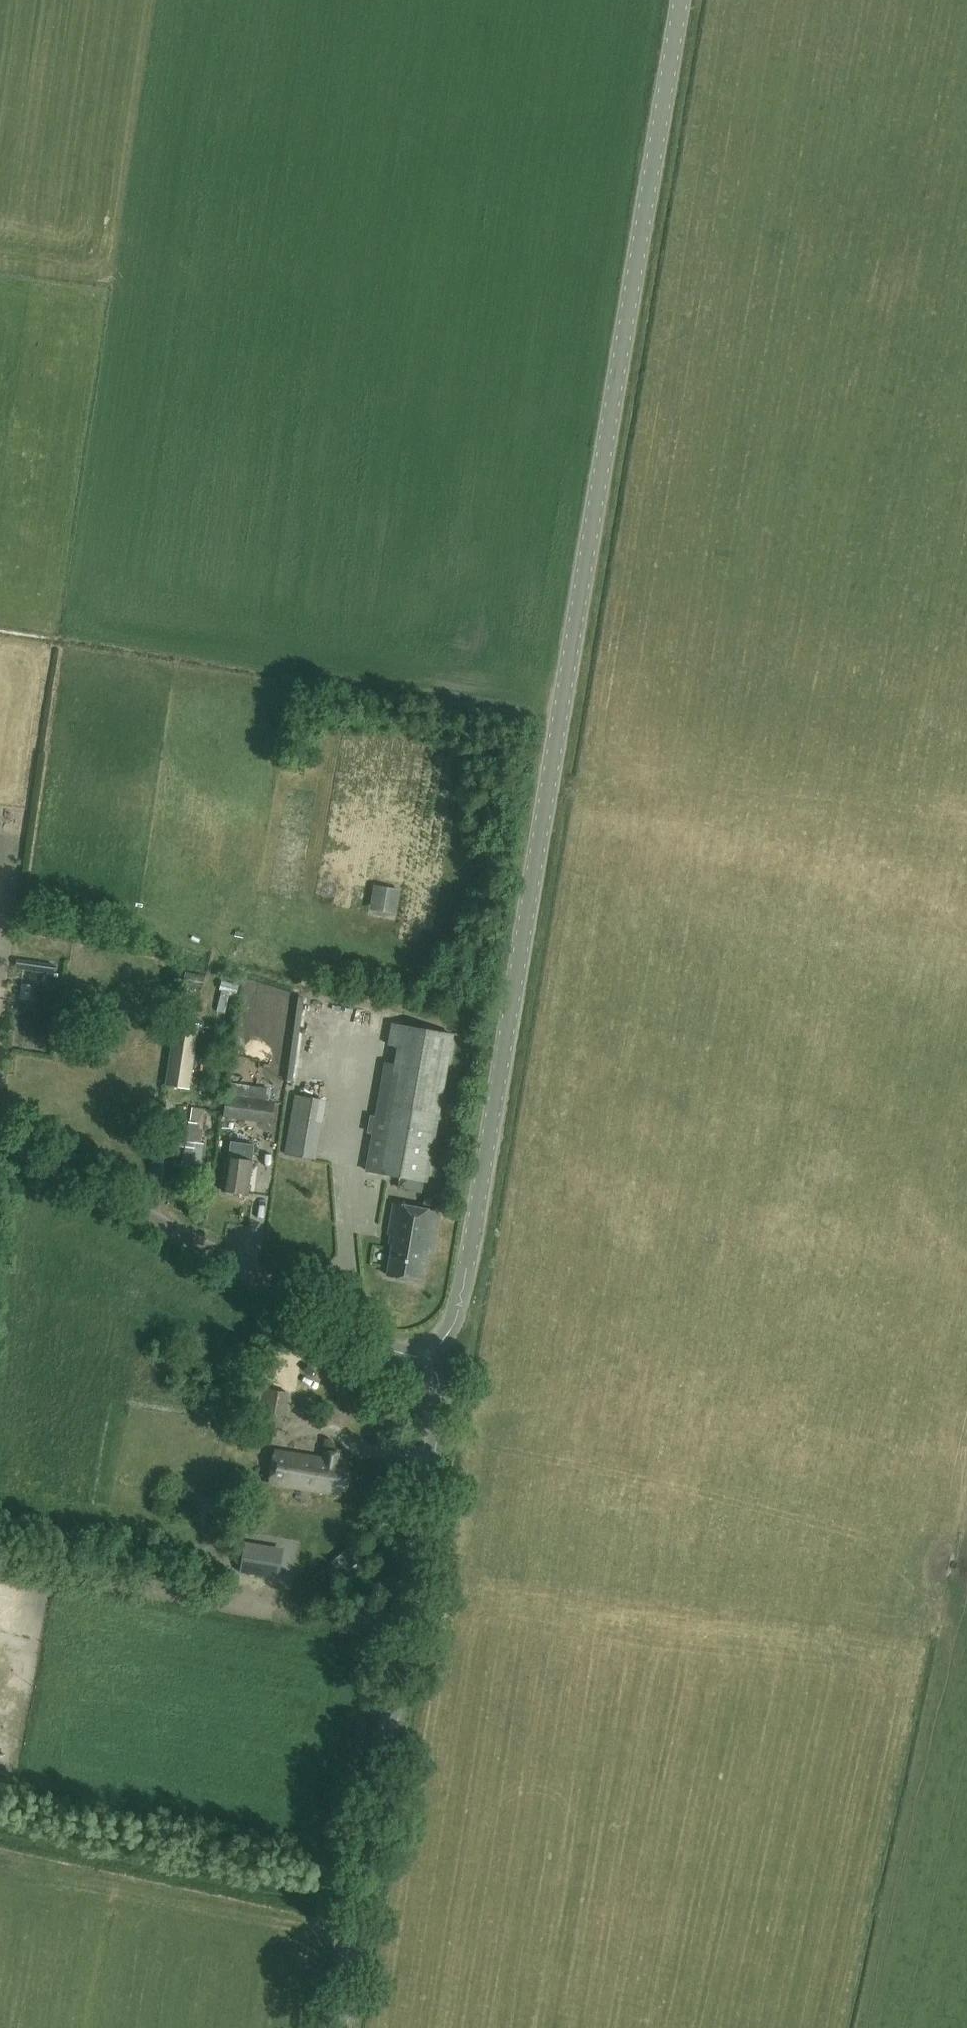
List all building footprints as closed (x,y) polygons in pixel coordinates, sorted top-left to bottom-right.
[(428,858),(374,848),(366,882),(423,892),(428,858)] [(236,993),(237,994),(238,985),(221,981),(219,990),(221,990),(217,1011),(225,1013),(229,997),(235,998),(236,993)] [(358,1026),(356,1007),(338,1009),(339,1027),(358,1026)] [(165,1085),(189,1089),(199,1024),(175,1020),(165,1085)] [(427,1180),(446,1073),(453,1034),(393,1023),(389,1045),(397,1046),(394,1064),(385,1062),(367,1170),(427,1180)] [(232,1092),(251,1091),(250,1081),(232,1082),(232,1092)] [(274,1102),(226,1094),(225,1094),(222,1115),(273,1123),(274,1102)] [(285,1155),(316,1160),(326,1099),(295,1094),(285,1155)] [(191,1165),(191,1164),(201,1165),(204,1144),(200,1143),(205,1111),(192,1109),(191,1120),(175,1118),(170,1152),(174,1152),(173,1163),(191,1165)] [(248,1193),(252,1162),(254,1144),(230,1142),(228,1158),(227,1157),(222,1189),(248,1193)] [(430,1250),(437,1212),(393,1204),(388,1234),(394,1235),(387,1275),(421,1281),(426,1249),(430,1250)] [(282,1427),(288,1392),(264,1388),(258,1423),(282,1427)] [(326,1451),(325,1458),(276,1450),(271,1482),(341,1493),(342,1487),(347,1487),(350,1469),(345,1468),(346,1461),(339,1460),(340,1453),(326,1451)] [(244,1542),(239,1572),(278,1578),(283,1548),(244,1542)]
